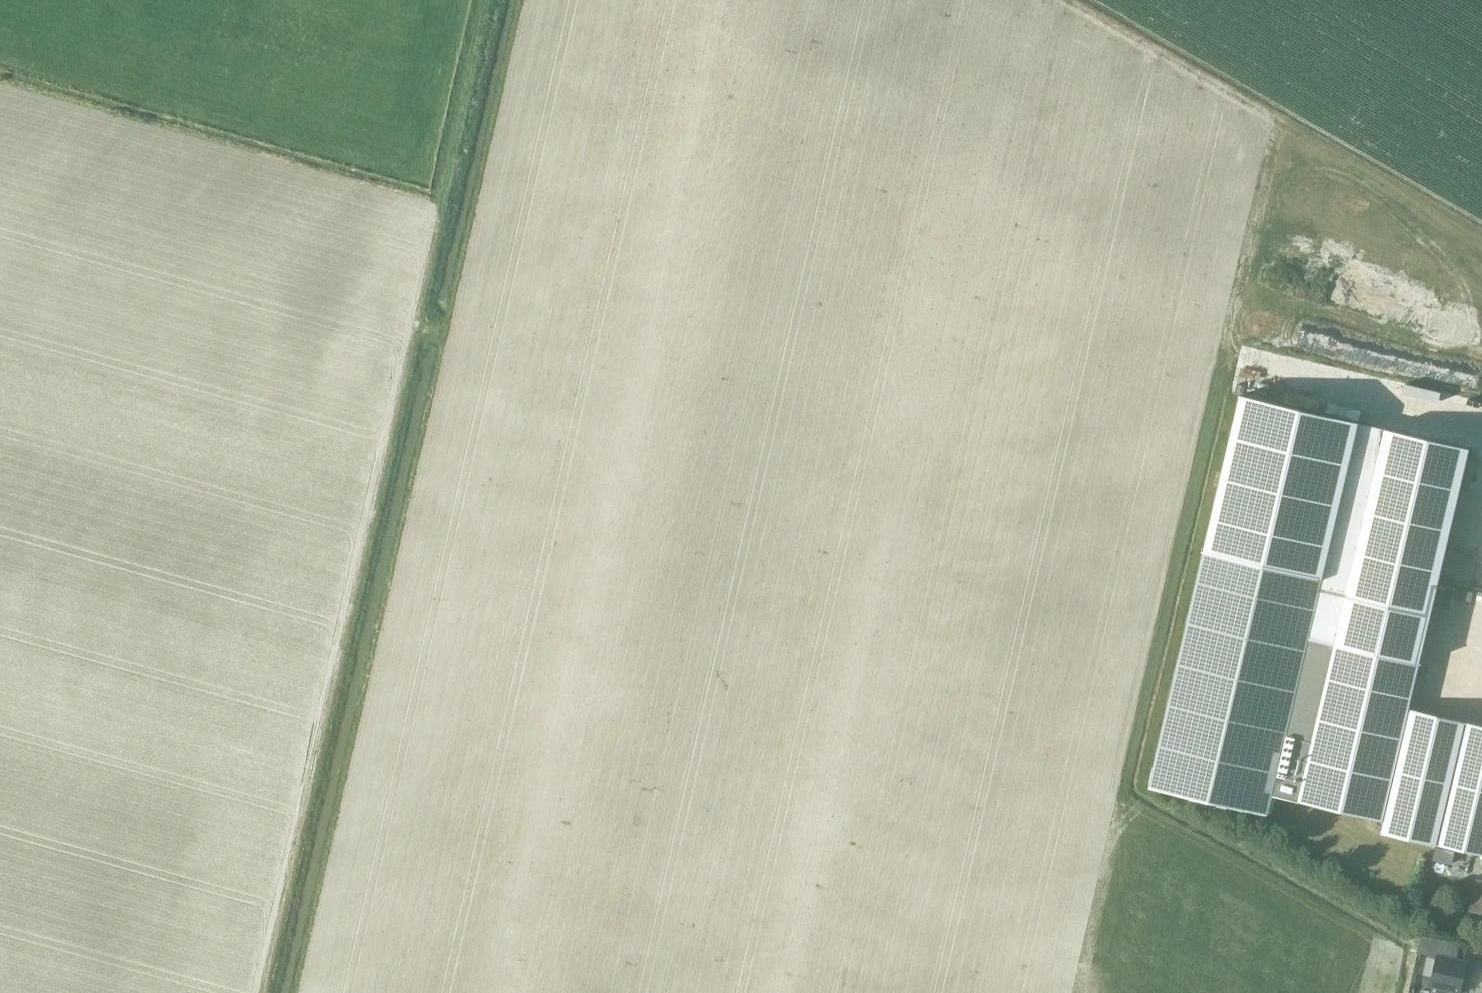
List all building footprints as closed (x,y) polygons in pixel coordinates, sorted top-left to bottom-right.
[(1148,787),(1266,815),(1271,794),(1382,822),(1380,833),(1435,846),(1435,845),(1481,856),(1481,727),(1409,710),(1469,448),(1239,395),(1148,787)] [(1481,575),(1481,554),(1460,549),(1456,570),(1481,575)] [(1476,880),(1469,911),(1481,914),(1481,881),(1476,880)] [(1436,955),(1428,986),(1459,992),(1460,992),(1467,962),(1436,955)]
